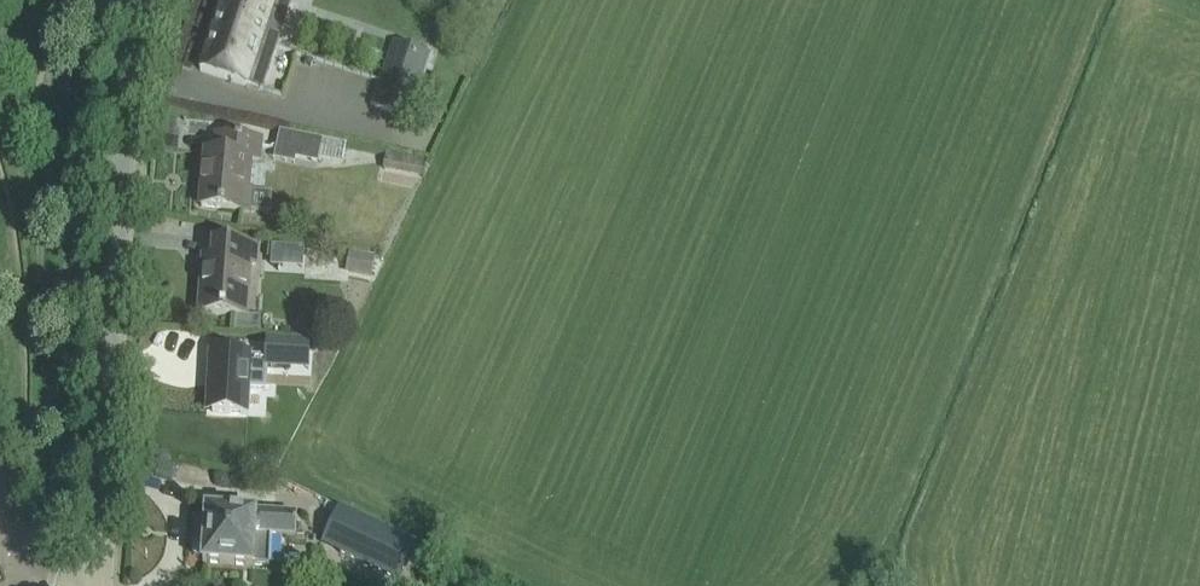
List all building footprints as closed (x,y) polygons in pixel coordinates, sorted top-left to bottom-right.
[(223,78),(246,85),(263,91),(291,5),(277,0),(223,0),(200,70),(223,78)] [(391,58),(375,106),(407,116),(423,68),(391,58)] [(276,153),(318,161),(322,139),(280,131),(276,153)] [(201,206),(225,208),(242,210),(247,157),(258,159),(260,139),(218,134),(216,153),(206,152),(201,206)] [(429,181),(430,153),(386,151),(385,179),(429,181)] [(256,265),(257,247),(215,243),(214,259),(204,259),(200,313),(246,316),(250,265),(256,265)] [(345,273),(371,278),(376,256),(350,251),(345,273)] [(211,354),(209,378),(214,379),(212,411),(248,413),(249,388),(266,389),(268,366),(292,367),(293,340),(266,339),(265,358),(260,358),(251,357),(251,355),(211,352),(210,352),(210,354),(211,354)] [(337,510),(327,529),(344,539),(337,551),(395,582),(415,546),(365,520),(339,506),(337,510)] [(203,557),(203,563),(269,567),(271,536),(295,537),(296,515),(256,513),(256,512),(206,509),(204,543),(201,542),(195,545),(195,553),(200,556),(203,557)]
